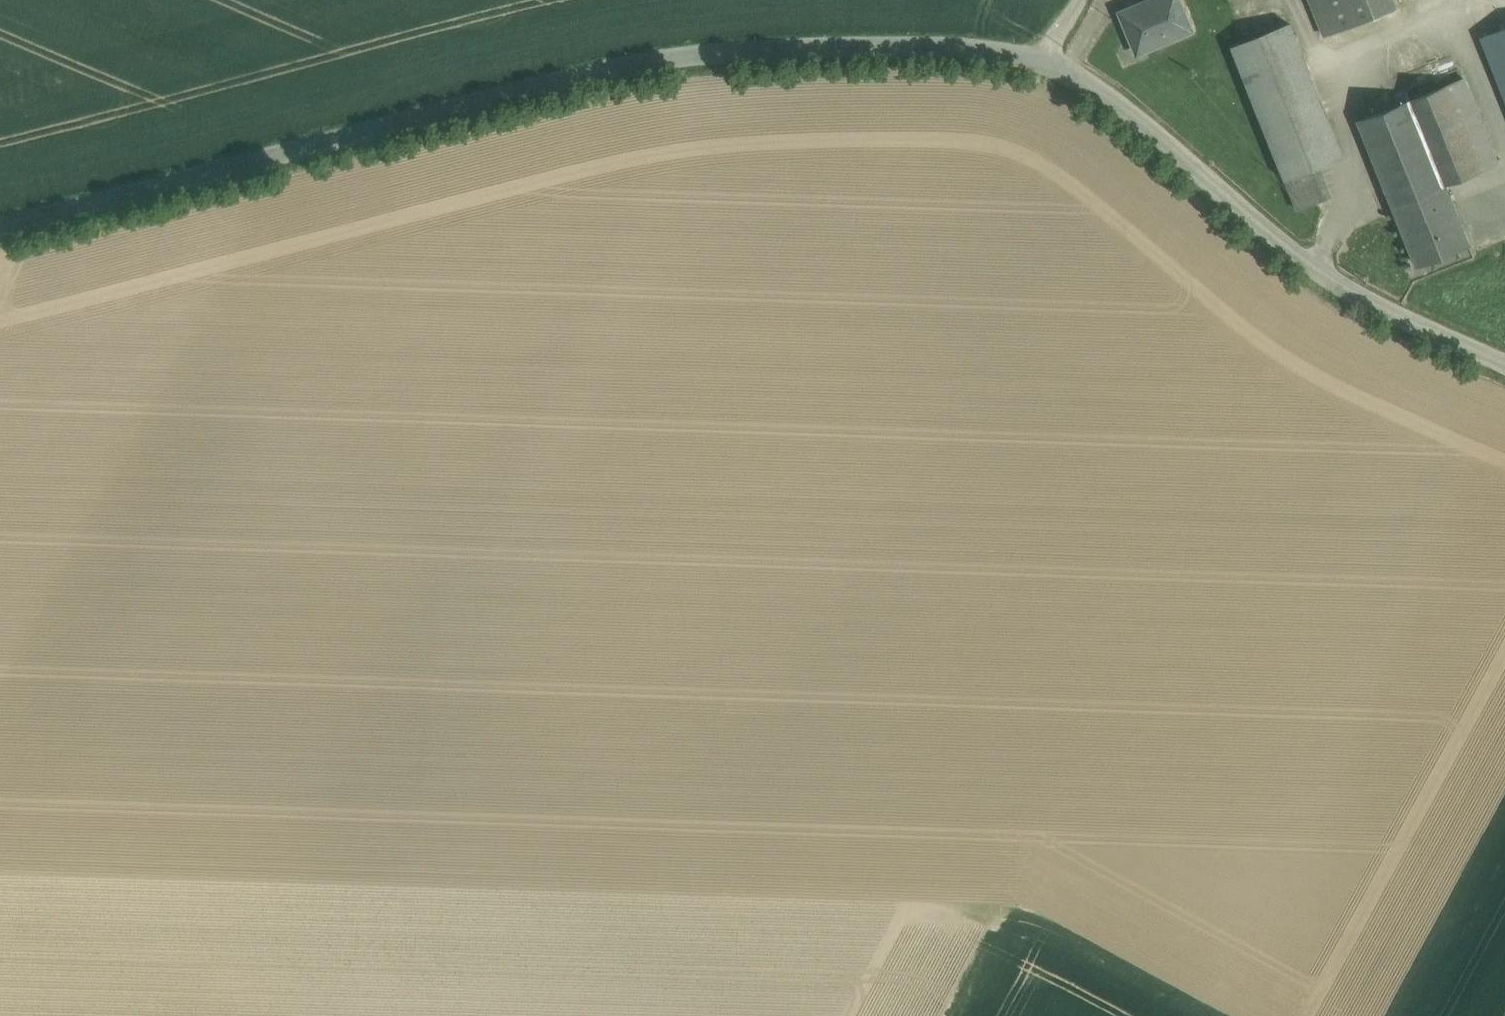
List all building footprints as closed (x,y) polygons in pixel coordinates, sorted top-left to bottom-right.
[(1194,30),(1182,0),(1147,0),(1120,11),(1137,53),(1194,30)] [(1328,33),(1397,5),(1395,0),(1315,0),(1328,33)] [(1290,23),(1232,45),(1296,208),(1332,194),(1320,164),(1342,156),(1290,23)] [(1481,37),(1504,98),(1504,28),(1481,37)] [(1465,78),(1359,120),(1416,264),(1469,243),(1446,184),(1499,163),(1465,78)]
